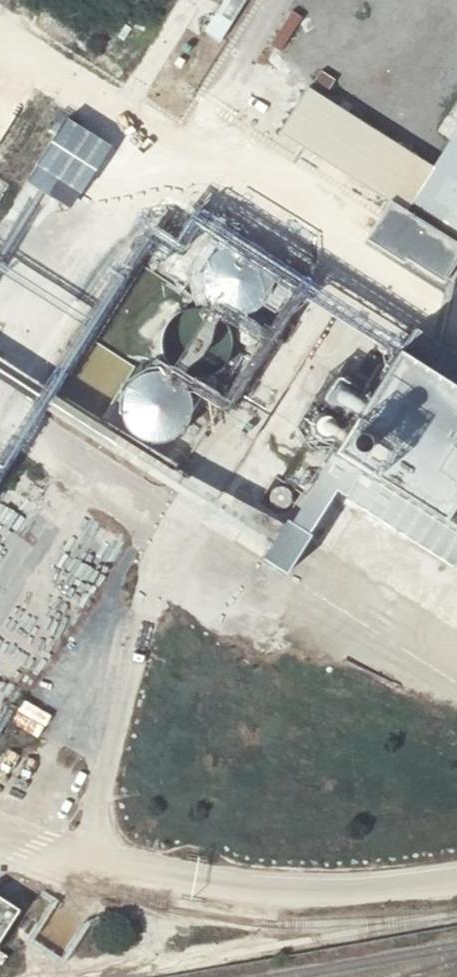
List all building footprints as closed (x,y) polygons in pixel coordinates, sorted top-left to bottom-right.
[(147,79),(197,0),(22,0),(147,79)] [(345,174),(456,245),(456,0),(302,0),(264,60),(307,88),(279,132),(345,174)] [(345,174),(327,203),(445,280),(456,261),(456,245),(345,174)] [(272,292),(272,289),(271,283),(270,278),(268,274),(267,271),(265,268),(260,263),(256,260),(252,257),(246,255),(242,254),(238,253),(234,253),(230,254),(223,256),(218,259),(213,262),(210,265),(207,268),(204,273),(202,279),(201,282),(201,287),(201,291),(201,293),(202,298),(203,301),(206,307),(210,313),(213,315),(216,318),(220,321),(224,322),(227,323),(230,324),(235,324),(238,324),(241,324),(248,322),(250,321),(252,321),(255,319),(258,317),(261,314),(264,311),(266,308),(269,301),(271,296),(272,292)] [(225,357),(226,351),(226,350),(225,344),(224,340),(223,335),(220,331),(216,327),(212,323),(205,320),(200,318),(195,317),(189,317),(183,319),(177,321),(173,324),(170,325),(167,329),(165,331),(163,336),(160,341),(159,347),(159,352),(160,359),(162,363),(165,368),(169,373),(173,377),(178,381),(182,382),(185,383),(191,384),(196,384),(203,382),(207,380),(210,379),(214,376),(219,371),(221,368),(223,365),(224,362),(225,357)] [(251,344),(252,340),(251,336),(248,332),(245,330),(241,329),(237,329),(234,331),(231,335),(230,338),(230,342),(231,346),(234,349),(238,351),(242,351),(246,350),(249,347),(251,344)] [(414,329),(264,562),(456,684),(456,356),(414,329)] [(187,423),(187,420),(187,417),(187,414),(186,409),(185,407),(184,404),(181,400),(179,396),(177,395),(171,389),(165,386),(158,384),(155,383),(150,383),(147,383),(142,384),(136,386),(132,387),(129,389),(124,393),(121,396),(118,400),(116,404),(115,407),(114,412),(113,418),(113,424),(114,430),(115,433),(117,437),(119,440),(123,446),(126,449),(129,451),(133,453),(136,455),(139,456),(142,457),(150,457),(153,457),(157,457),(164,455),(167,453),(171,451),(174,449),(177,445),(181,440),(184,436),(185,434),(186,430),(187,426),(187,423)] [(213,409),(213,405),(213,401),(211,398),(207,395),(204,394),(200,395),(196,396),(193,399),(192,403),(192,407),(193,411),(196,413),(199,415),(203,416),(207,415),(210,412),(213,409)] [(340,434),(340,432),(340,431),(340,429),(338,425),(337,423),(335,421),(333,419),(331,418),(328,417),(326,417),(324,417),(322,417),(320,417),(317,419),(315,421),(312,423),(311,426),(310,428),(310,430),(310,433),(311,437),(312,439),(315,443),(317,445),(318,445),(321,446),(324,447),(327,447),(331,446),(334,444),(336,443),(337,440),(339,437),(340,434)] [(18,901),(0,890),(0,931),(18,901)]
